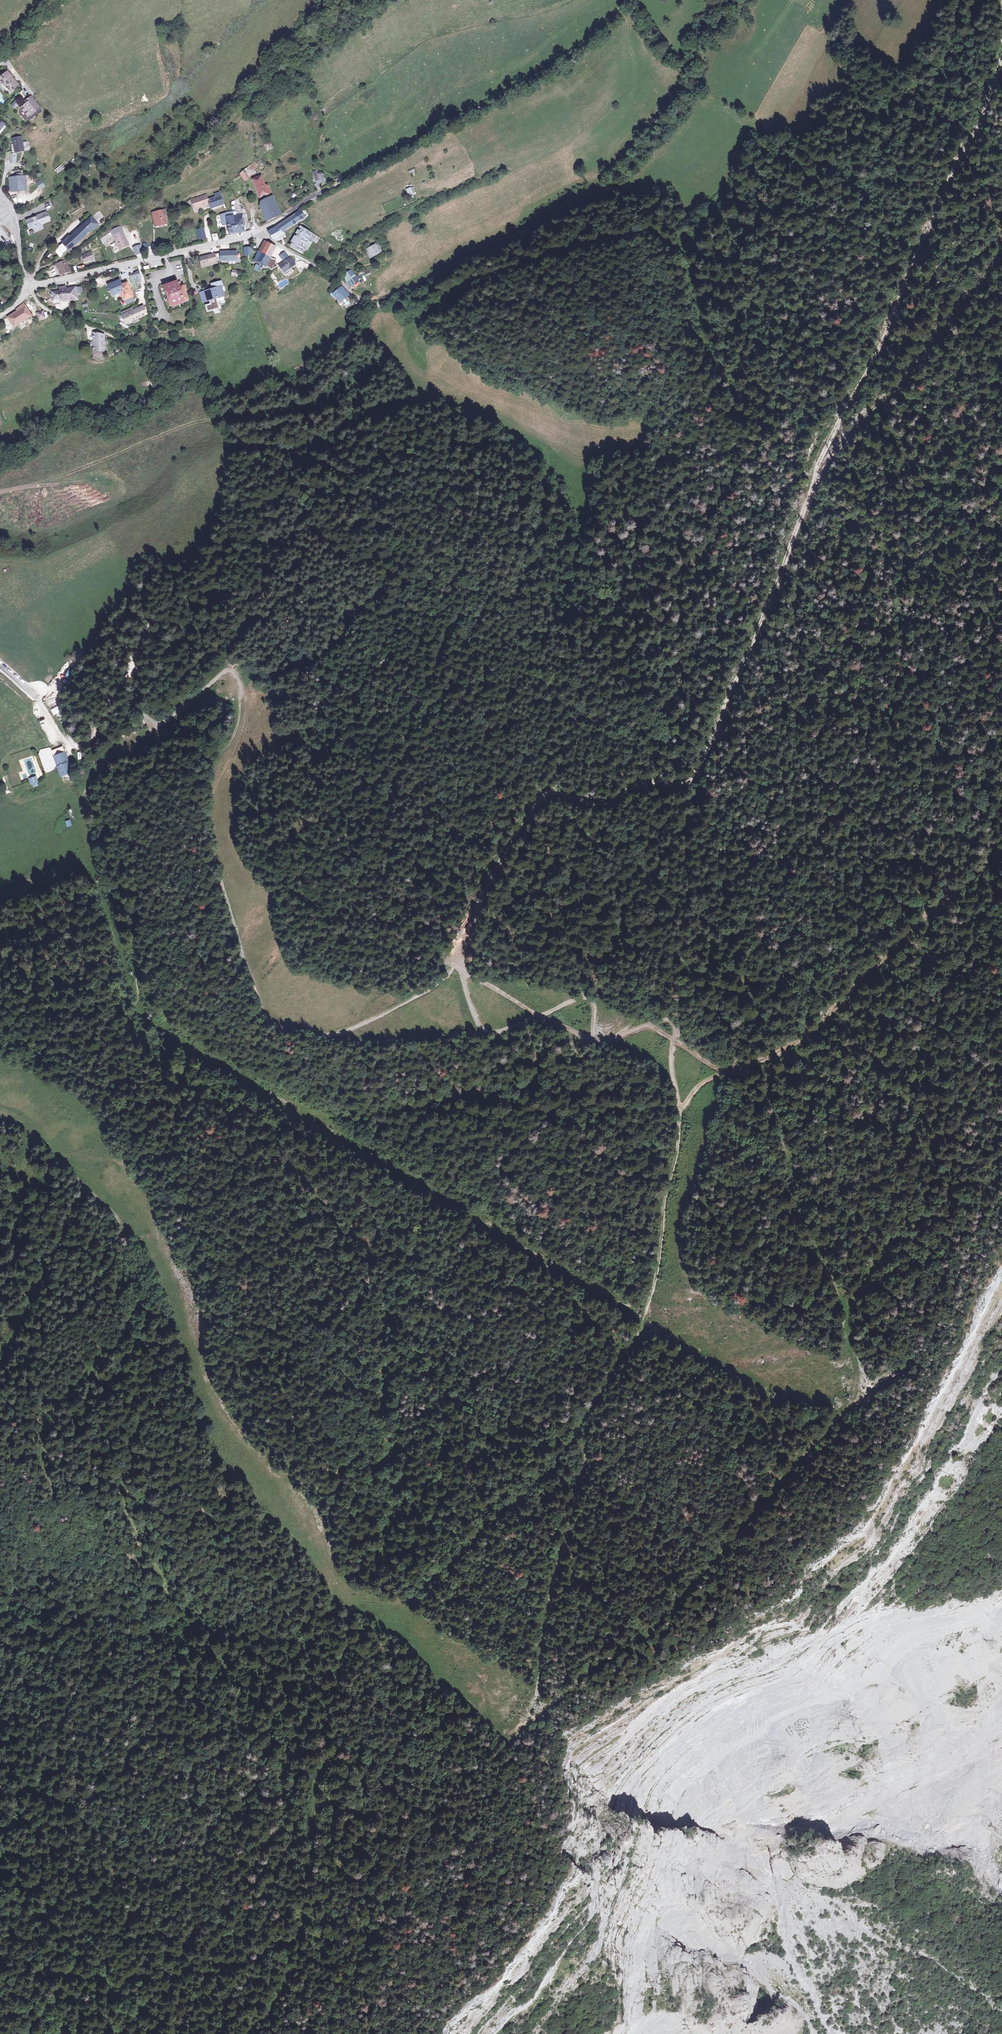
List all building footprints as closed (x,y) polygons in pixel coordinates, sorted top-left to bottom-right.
[(7,72),(0,79),(0,80),(8,88),(7,89),(11,92),(14,89),(14,88),(18,84),(7,72)] [(40,104),(32,96),(30,98),(32,101),(28,104),(26,103),(21,107),(28,115),(32,111),(34,113),(39,109),(37,107),(40,104)] [(19,137),(11,139),(12,143),(9,144),(11,149),(14,150),(15,150),(27,147),(25,140),(20,142),(19,137)] [(58,147),(54,148),(57,153),(60,153),(60,154),(76,148),(71,142),(65,144),(63,140),(56,143),(58,147)] [(275,149),(271,140),(266,143),(268,148),(270,147),(271,151),(275,149)] [(246,170),(250,176),(256,172),(251,165),(246,170)] [(411,177),(417,174),(414,168),(409,171),(411,177)] [(244,180),(250,176),(246,170),(240,175),(244,180)] [(327,179),(323,173),(320,174),(319,171),(315,173),(317,176),(315,177),(318,183),(316,184),(318,188),(322,186),(320,183),(327,179)] [(266,184),(263,175),(259,177),(253,179),(260,196),(272,191),(268,183),(266,184)] [(16,177),(10,178),(11,190),(25,188),(24,177),(21,177),(16,177)] [(406,188),(408,195),(415,193),(413,186),(406,188)] [(191,199),(194,209),(209,204),(210,207),(223,203),(220,191),(216,193),(216,194),(213,195),(214,197),(208,199),(206,194),(191,199)] [(273,195),(262,200),(268,214),(270,213),(272,218),(276,217),(274,211),(279,209),(273,195)] [(164,208),(152,211),(155,223),(159,223),(159,224),(164,224),(163,221),(166,221),(164,208)] [(233,210),(225,212),(227,220),(225,220),(226,223),(227,223),(229,233),(244,230),(242,214),(234,215),(233,210)] [(35,218),(26,222),(29,230),(34,228),(35,232),(42,229),(40,225),(49,221),(46,213),(37,217),(37,219),(36,219),(35,218)] [(74,230),(63,242),(68,248),(90,227),(92,225),(94,227),(96,224),(96,223),(92,220),(90,222),(87,219),(79,226),(74,230)] [(132,220),(124,223),(127,232),(136,229),(132,220)] [(274,229),(269,231),(272,235),(274,234),(279,232),(281,236),(284,235),(283,232),(275,226),(273,227),(274,229)] [(128,244),(120,227),(111,232),(111,234),(115,240),(113,241),(117,250),(128,244)] [(196,229),(198,240),(205,239),(204,228),(196,229)] [(300,233),(310,238),(313,234),(302,229),(300,233)] [(291,245),(303,252),(310,238),(300,233),(299,232),(291,245)] [(115,240),(111,234),(101,240),(104,246),(113,241),(115,240)] [(276,246),(267,241),(265,245),(263,244),(261,248),(262,249),(257,261),(266,265),(267,264),(269,266),(271,268),(279,264),(276,262),(277,260),(270,257),(276,246)] [(68,248),(63,242),(54,248),(59,254),(68,248)] [(140,245),(133,247),(134,254),(142,252),(140,245)] [(378,245),(368,250),(370,255),(380,250),(378,245)] [(262,249),(261,248),(254,260),(257,261),(262,249)] [(237,258),(237,250),(221,250),(221,251),(214,253),(216,258),(221,257),(221,258),(237,258)] [(89,251),(82,255),(85,261),(92,257),(89,251)] [(214,253),(199,256),(201,263),(216,259),(216,258),(214,253)] [(286,260),(280,264),(284,271),(296,264),(292,257),(290,254),(287,255),(289,259),(286,260)] [(65,261),(58,266),(63,275),(72,273),(65,261)] [(252,269),(260,272),(262,267),(255,264),(252,269)] [(135,279),(135,281),(136,280),(139,280),(140,280),(139,275),(138,269),(137,269),(134,271),(133,272),(132,271),(130,272),(131,277),(132,277),(133,279),(135,279)] [(356,275),(352,270),(343,275),(348,280),(351,285),(360,281),(359,279),(362,278),(359,274),(356,275)] [(119,278),(109,282),(113,294),(121,291),(126,303),(134,300),(126,280),(121,283),(119,278)] [(201,301),(207,300),(214,298),(222,297),(219,286),(221,286),(220,280),(211,283),(212,288),(204,290),(199,291),(201,301)] [(177,282),(166,285),(172,305),(188,299),(183,284),(178,286),(177,282)] [(60,290),(52,291),(53,296),(52,296),(53,302),(59,300),(59,298),(63,298),(67,297),(67,299),(77,297),(76,292),(81,291),(80,286),(75,287),(75,285),(67,287),(67,291),(66,291),(60,290)] [(342,285),(334,292),(341,301),(346,296),(350,292),(345,287),(342,285)] [(203,305),(204,312),(217,309),(214,298),(207,300),(208,304),(203,305)] [(18,309),(7,316),(13,325),(19,322),(20,323),(32,315),(24,303),(16,307),(18,309)] [(143,306),(133,311),(131,308),(121,312),(123,315),(122,316),(125,323),(146,314),(143,306)] [(43,310),(37,311),(39,319),(46,317),(45,316),(48,315),(47,311),(44,312),(43,310)] [(106,337),(95,335),(94,352),(105,353),(106,337)] [(72,671),(66,669),(63,677),(69,679),(72,671)] [(63,746),(52,751),(61,776),(74,771),(63,746)] [(21,780),(27,778),(25,770),(19,772),(21,780)] [(31,786),(39,784),(36,776),(28,778),(31,786)]
